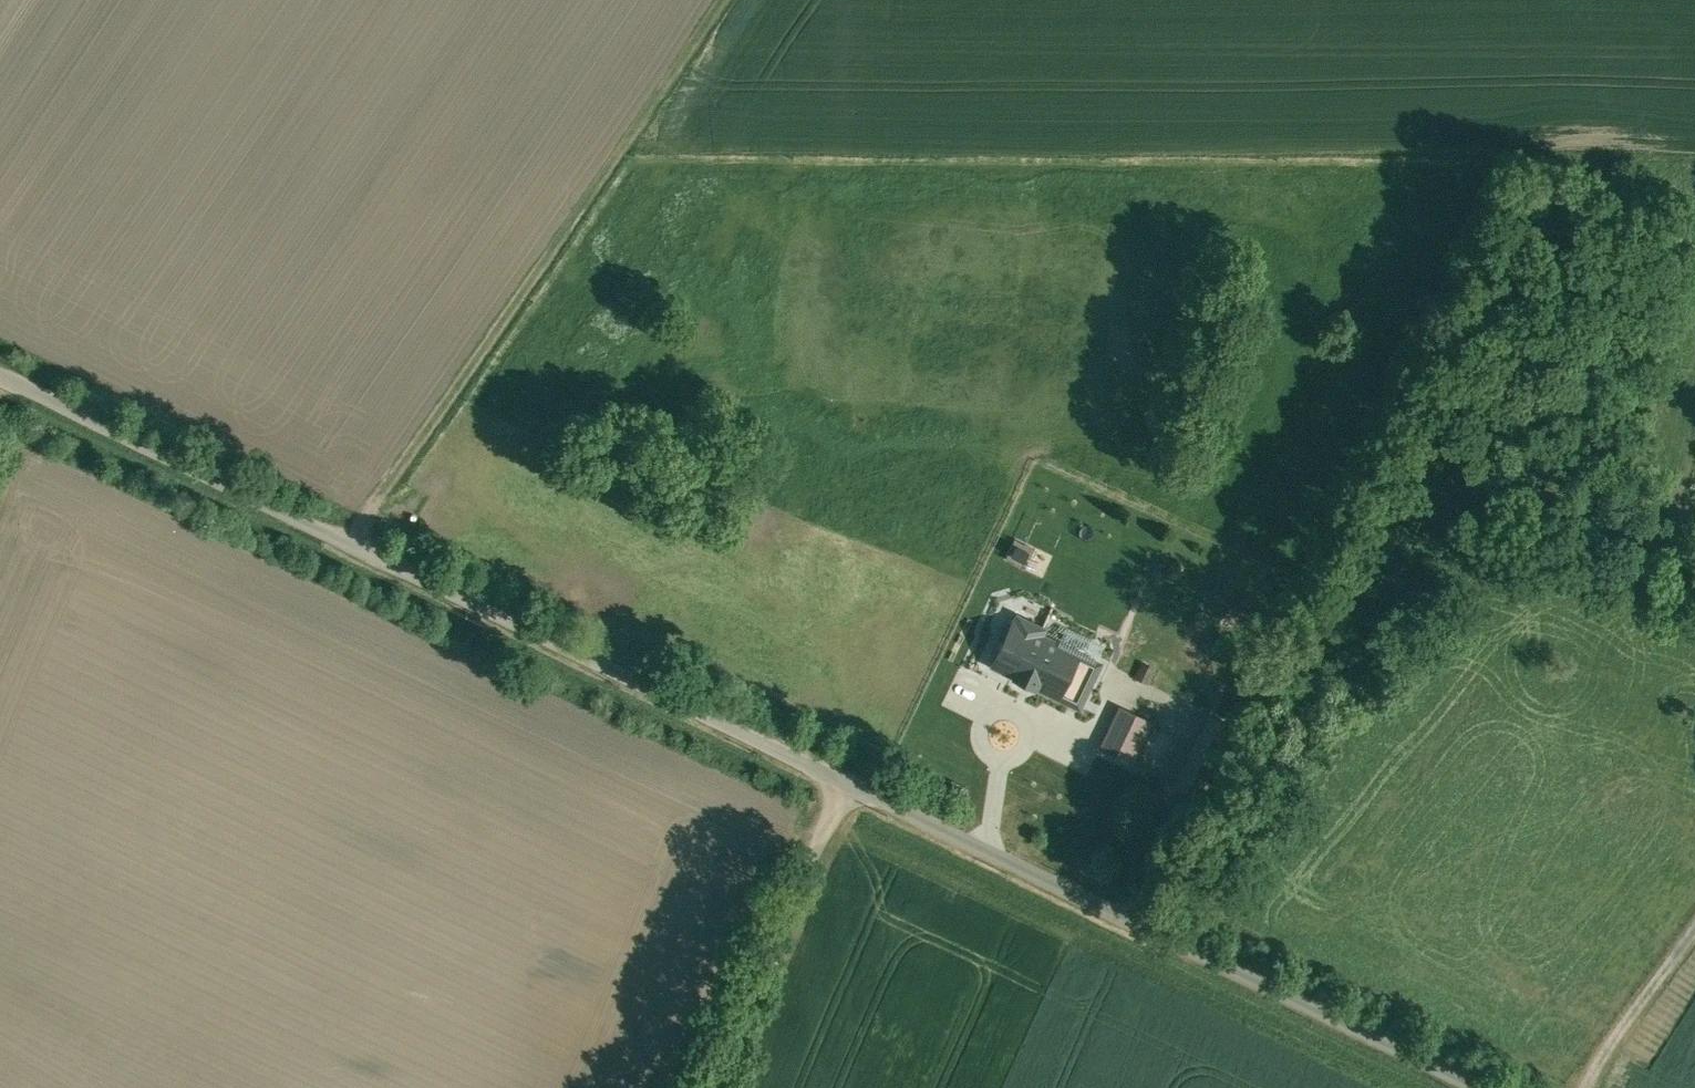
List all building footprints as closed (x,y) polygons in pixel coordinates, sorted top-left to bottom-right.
[(1099,655),(997,610),(979,652),(1005,663),(999,676),(1075,710),(1099,655)] [(1152,721),(1120,706),(1100,749),(1105,751),(1132,764),(1152,721)] [(1240,728),(1221,719),(1186,790),(1203,799),(1226,751),(1228,752),(1240,728)] [(1132,764),(1105,751),(1081,799),(1109,812),(1132,765),(1132,764)]
